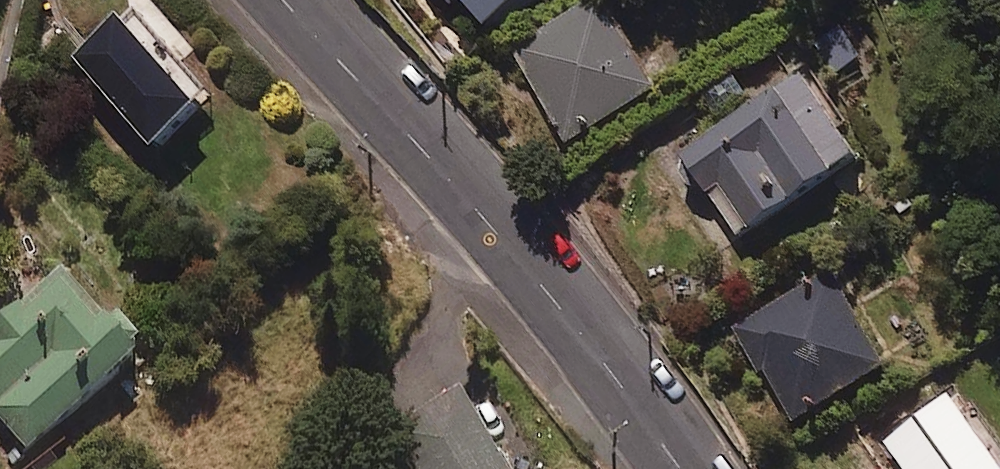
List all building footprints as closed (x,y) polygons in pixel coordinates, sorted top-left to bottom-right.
[(483,42),(535,0),(449,0),(483,42)] [(662,101),(611,7),(518,57),(570,151),(662,101)] [(217,108),(141,23),(126,36),(119,28),(75,67),(164,167),(210,125),(205,120),(217,108)] [(862,63),(845,34),(820,49),(837,78),(862,63)] [(866,175),(809,88),(685,169),(742,256),(866,175)] [(892,378),(836,280),(742,334),(798,432),(892,378)] [(64,282),(0,332),(0,429),(26,463),(145,372),(118,336),(110,342),(64,282)] [(460,397),(388,439),(405,468),(501,468),(460,397)]
